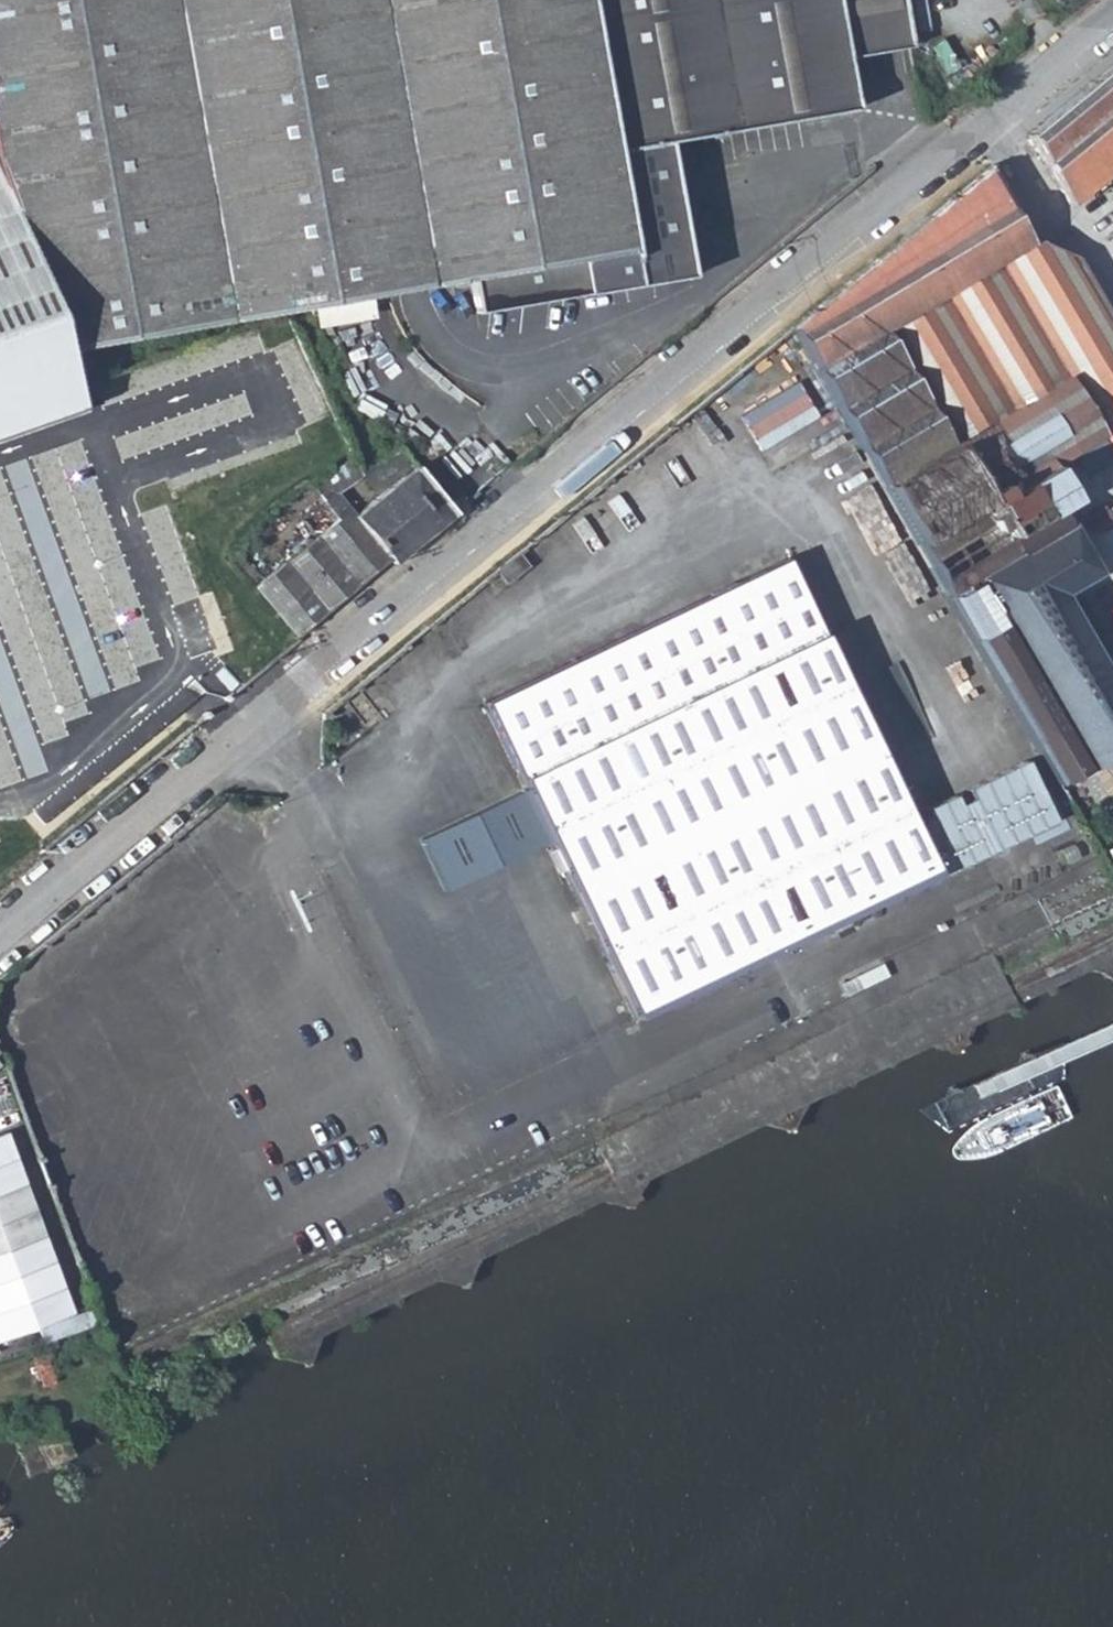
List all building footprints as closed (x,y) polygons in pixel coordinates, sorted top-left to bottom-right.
[(79,412),(59,353),(468,280),(474,314),(666,281),(616,0),(0,0),(0,439),(79,412)] [(666,281),(688,277),(665,143),(681,141),(853,111),(844,58),(836,12),(899,0),(616,0),(666,281)] [(836,12),(844,58),(913,46),(905,0),(899,0),(836,12)] [(1030,137),(1069,202),(1112,166),(1112,68),(1030,137)] [(681,141),(665,143),(688,277),(705,274),(681,141)] [(1064,608),(1056,594),(1091,572),(1050,495),(1060,489),(1046,464),(1067,451),(1080,473),(1112,454),(1112,324),(1075,258),(1035,241),(1031,243),(988,170),(792,330),(1034,746),(1052,778),(1112,745),(1112,697),(1064,608)] [(743,410),(760,446),(819,418),(802,383),(743,410)] [(402,450),(363,471),(372,487),(412,463),(402,450)] [(270,508),(233,555),(294,635),(385,561),(387,560),(392,564),(454,513),(414,465),(352,515),(334,492),(363,471),(353,451),(270,508)] [(784,562),(487,703),(635,1015),(932,875),(910,828),(784,562)] [(926,820),(910,828),(932,875),(934,879),(1051,823),(1022,763),(963,791),(967,801),(955,806),(950,796),(920,810),(926,820)] [(15,1158),(6,1133),(0,1135),(0,1164),(15,1158)] [(0,1164),(0,1339),(72,1313),(15,1158),(0,1164)] [(58,1430),(29,1441),(38,1464),(67,1453),(58,1430)]
